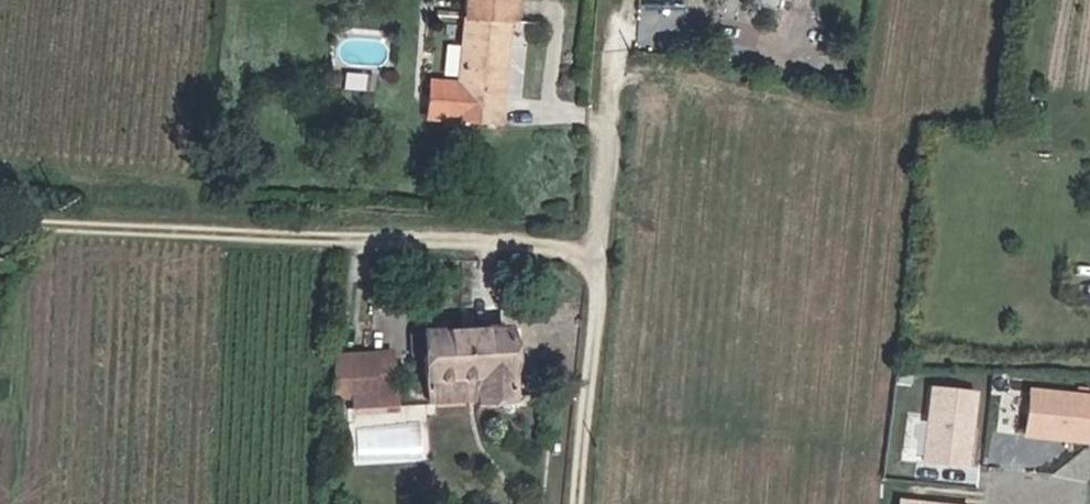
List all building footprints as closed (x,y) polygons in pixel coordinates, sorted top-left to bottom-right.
[(461,86),(441,86),(439,121),(459,123),(506,126),(513,18),(516,13),(517,0),(466,0),(461,86)] [(433,335),(437,387),(492,385),(492,405),(521,403),(517,330),(433,335)] [(397,346),(340,355),(346,396),(364,394),(366,409),(389,406),(383,367),(399,365),(397,346)] [(971,387),(921,381),(910,463),(960,470),(971,387)] [(1021,388),(1016,440),(1089,448),(1089,396),(1021,388)]
